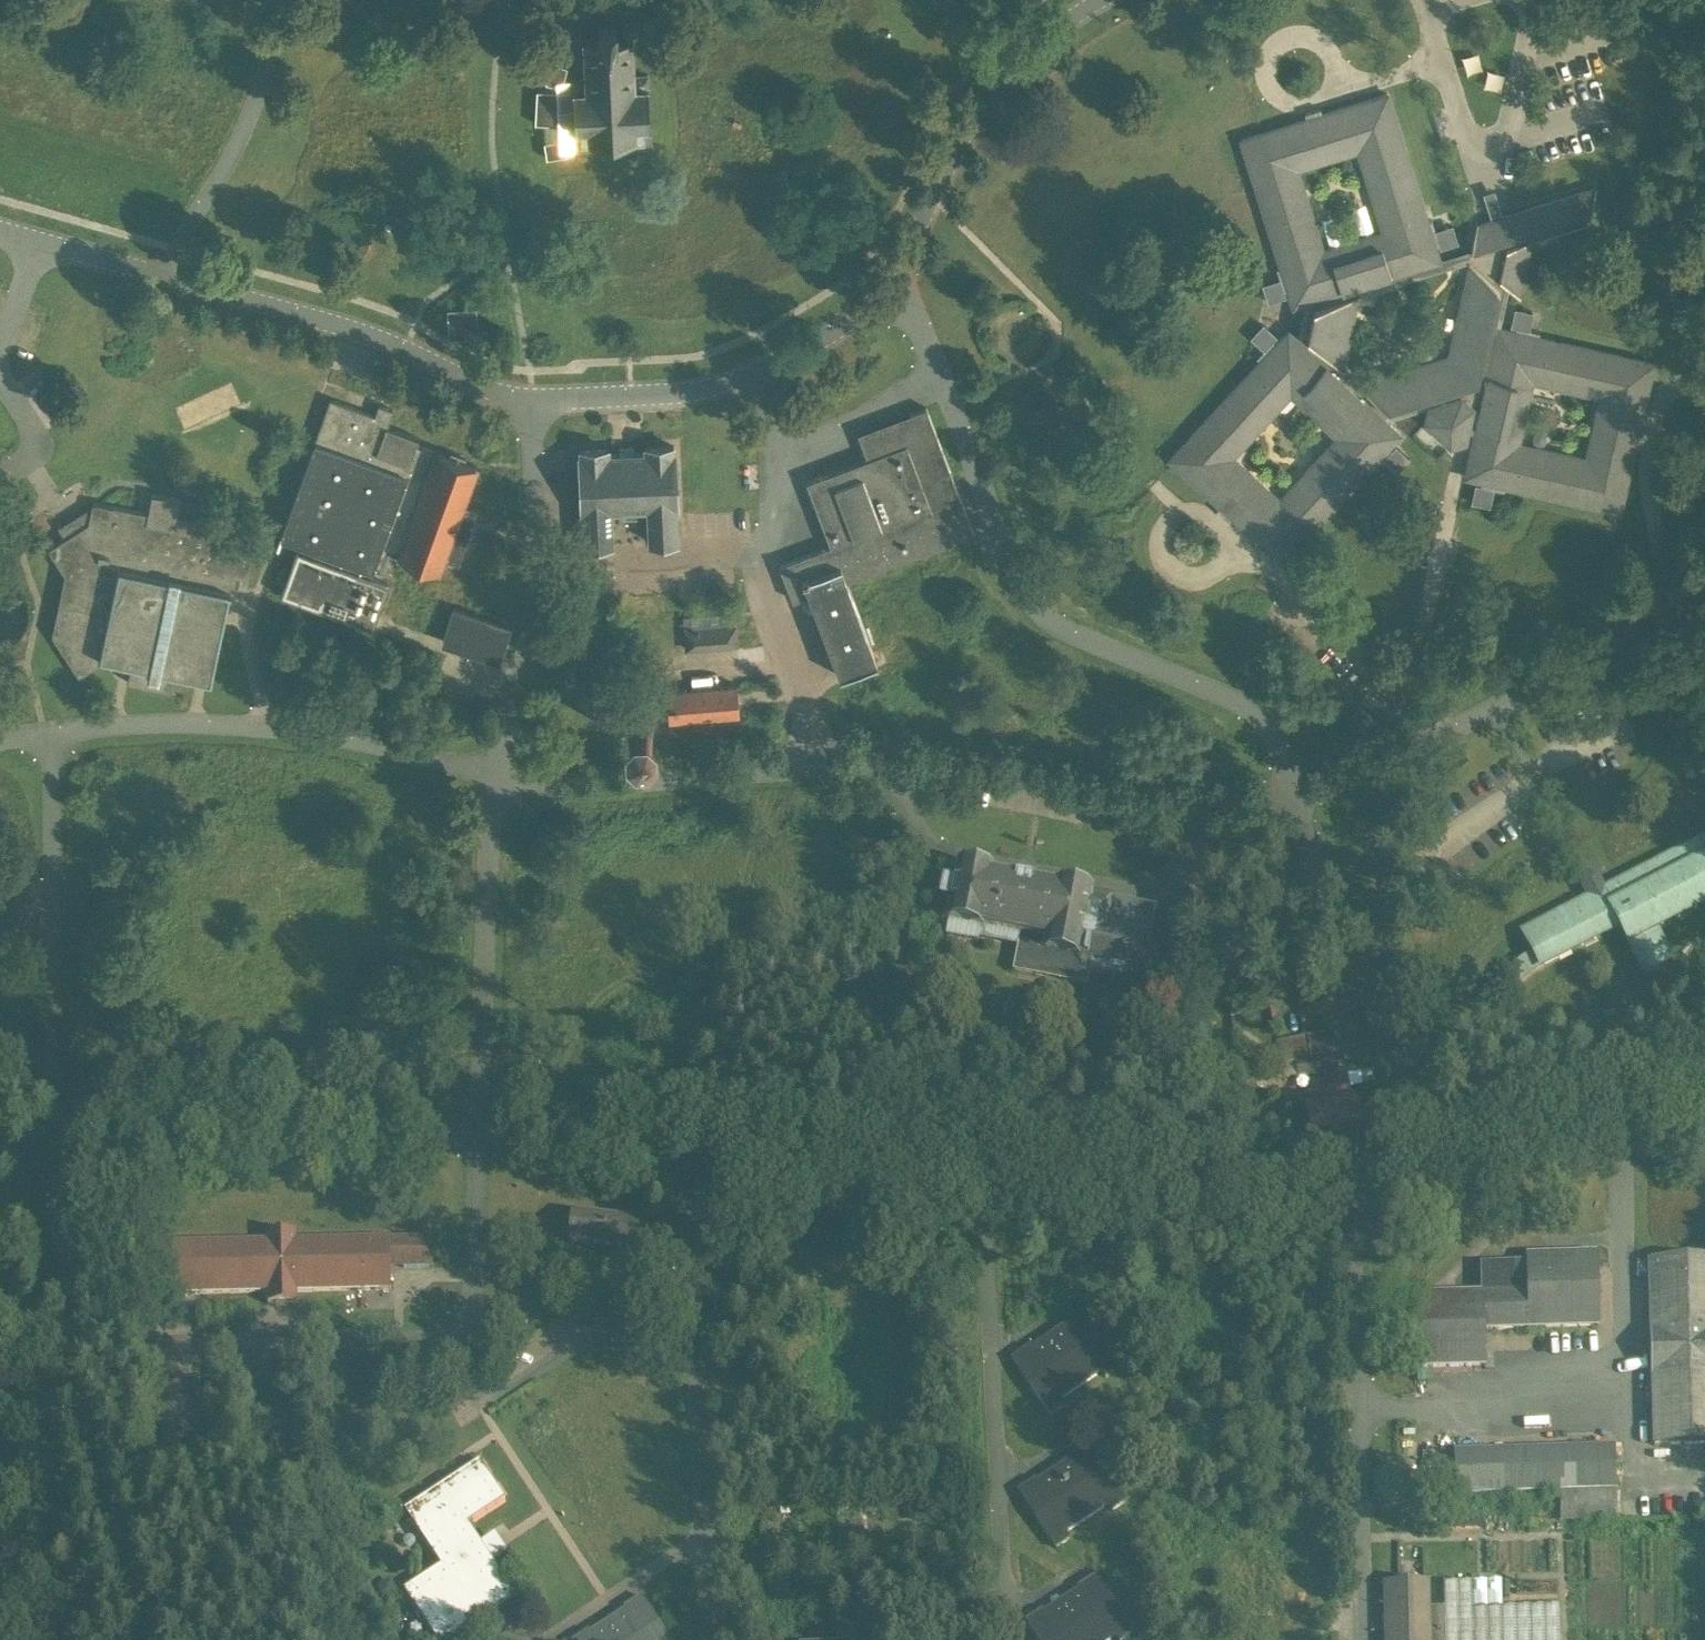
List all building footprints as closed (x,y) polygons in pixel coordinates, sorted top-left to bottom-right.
[(635,76),(633,37),(617,38),(616,21),(599,22),(599,38),(584,39),(586,78),(564,80),(568,67),(551,62),(546,83),(556,86),(557,91),(537,90),(535,123),(545,124),(546,141),(544,142),(547,158),(568,154),(566,148),(603,148),(603,155),(624,154),(623,147),(651,145),(648,75),(635,76)] [(557,49),(564,53),(571,41),(563,37),(557,49)] [(1298,92),(1300,97),(1315,92),(1314,87),(1298,92)] [(1635,446),(1641,447),(1644,431),(1639,430),(1639,429),(1654,363),(1539,338),(1540,333),(1528,330),(1517,328),(1516,333),(1500,329),(1509,287),(1520,297),(1520,296),(1518,294),(1530,241),(1588,223),(1597,186),(1595,186),(1595,189),(1478,225),(1478,222),(1477,222),(1471,250),(1439,260),(1434,244),(1439,243),(1435,230),(1432,220),(1427,221),(1388,94),(1322,114),(1321,109),(1305,114),(1307,119),(1241,140),(1281,267),(1277,269),(1281,280),(1284,291),(1288,290),(1293,306),(1302,304),(1304,311),(1300,331),(1294,337),(1288,331),(1276,344),(1273,341),(1265,349),(1257,358),(1260,361),(1169,459),(1220,506),(1216,510),(1228,521),(1232,517),(1282,563),(1373,465),(1376,468),(1385,459),(1392,451),(1389,448),(1401,435),(1389,424),(1395,418),(1428,408),(1425,422),(1450,445),(1465,440),(1467,431),(1475,433),(1465,478),(1482,482),(1481,486),(1492,489),(1504,491),(1505,487),(1620,513),(1635,446)] [(1435,230),(1439,243),(1440,247),(1457,242),(1452,225),(1435,230)] [(1284,291),(1281,280),(1264,286),(1269,303),(1286,298),(1284,291)] [(447,309),(449,338),(478,336),(476,307),(447,309)] [(1517,328),(1528,330),(1531,313),(1514,309),(1510,326),(1517,328)] [(1252,337),(1265,349),(1273,341),(1277,335),(1264,323),(1252,337)] [(281,594),(372,627),(388,583),(370,576),(372,569),(381,572),(388,553),(440,571),(444,558),(458,563),(476,512),(464,507),(477,466),(437,451),(437,452),(417,444),(419,438),(388,426),(394,409),(386,406),(379,404),(375,415),(330,399),(316,442),(315,441),(281,536),(315,548),(312,556),(297,550),(281,594)] [(809,594),(840,675),(877,662),(846,580),(974,532),(926,408),(910,414),(913,422),(861,442),(868,458),(807,481),(832,545),(780,564),(794,600),(809,594)] [(1658,451),(1663,452),(1667,436),(1662,435),(1658,451)] [(646,447),(646,452),(609,454),(609,449),(581,450),(585,546),(613,544),(611,510),(648,508),(650,543),(678,542),(674,446),(646,447)] [(1397,446),(1392,451),(1385,459),(1397,471),(1410,458),(1397,446)] [(1488,506),(1492,489),(1481,486),(1474,485),(1471,502),(1488,506)] [(51,634),(78,676),(97,663),(98,656),(130,663),(128,681),(174,691),(177,673),(212,680),(233,585),(247,588),(255,554),(210,544),(215,522),(179,514),(181,500),(153,494),(149,512),(114,505),(113,506),(97,503),(92,506),(58,526),(65,537),(48,548),(64,575),(51,634)] [(1200,527),(1213,538),(1216,534),(1204,523),(1200,527)] [(444,641),(500,660),(511,628),(454,609),(444,641)] [(684,617),(686,649),(737,645),(736,625),(734,625),(734,622),(724,622),(724,614),(684,617)] [(385,681),(401,687),(405,677),(388,671),(385,681)] [(666,691),(669,721),(739,714),(737,685),(666,691)] [(627,736),(628,738),(630,740),(631,741),(633,743),(635,744),(638,744),(640,745),(643,744),(645,744),(647,743),(648,742),(650,740),(651,739),(652,737),(653,734),(654,732),(654,730),(653,727),(652,725),(652,724),(650,722),(650,721),(648,720),(647,719),(644,718),(641,717),(639,717),(636,718),(635,718),(634,719),(632,720),(630,721),(629,723),(628,725),(627,726),(626,729),(626,731),(626,732),(626,733),(627,736)] [(1585,887),(1590,898),(1524,932),(1535,953),(1528,957),(1522,961),(1517,965),(1512,970),(1507,975),(1503,981),(1499,986),(1496,993),(1507,998),(1510,992),(1513,989),(1517,984),(1520,981),(1525,976),(1530,972),(1534,969),(1541,965),(1541,966),(1619,925),(1638,962),(1641,965),(1644,967),(1647,969),(1652,969),(1656,968),(1659,966),(1662,963),(1664,960),(1665,957),(1665,955),(1664,951),(1653,929),(1704,902),(1704,849),(1701,841),(1603,892),(1598,881),(1585,887)] [(1149,936),(1155,906),(1091,894),(1091,891),(1058,885),(1058,888),(991,875),(992,871),(958,865),(954,884),(943,882),(940,900),(951,902),(947,921),(948,921),(946,935),(979,942),(981,928),(1020,935),(1013,971),(1087,985),(1092,959),(1155,971),(1162,938),(1149,936)] [(1178,979),(1161,975),(1153,1008),(1171,1012),(1178,979)] [(1336,1056),(1322,1058),(1325,1072),(1338,1070),(1336,1056)] [(1325,1072),(1322,1058),(1295,1063),(1297,1077),(1325,1072)] [(1340,1081),(1326,1083),(1336,1140),(1360,1136),(1353,1098),(1350,1099),(1349,1088),(1342,1090),(1340,1081)] [(1244,1095),(1254,1093),(1252,1083),(1242,1085),(1244,1095)] [(1336,1140),(1326,1083),(1312,1086),(1313,1095),(1307,1096),(1308,1106),(1306,1107),(1312,1144),(1336,1140)] [(568,1243),(635,1251),(635,1247),(640,1247),(643,1228),(637,1227),(638,1222),(572,1214),(571,1219),(567,1218),(564,1237),(569,1238),(568,1243)] [(172,1245),(173,1274),(173,1296),(267,1294),(268,1305),(296,1305),(296,1294),(391,1291),(390,1269),(390,1240),(295,1243),(295,1234),(266,1235),(267,1243),(172,1245)] [(431,1239),(390,1240),(390,1269),(432,1268),(431,1239)] [(132,1275),(173,1274),(172,1245),(131,1246),(132,1275)] [(1482,1293),(1413,1295),(1415,1367),(1485,1365),(1484,1349),(1484,1329),(1598,1326),(1596,1262),(1596,1254),(1528,1256),(1528,1264),(1481,1265),(1482,1293)] [(1653,1444),(1704,1443),(1704,1260),(1649,1261),(1651,1330),(1666,1330),(1667,1375),(1652,1376),(1653,1444)] [(1106,1376),(1119,1368),(1080,1311),(1064,1322),(1065,1324),(1030,1348),(1028,1346),(1012,1357),(1051,1414),(1063,1406),(1060,1400),(1102,1371),(1106,1376)] [(1018,1490),(1057,1548),(1070,1539),(1066,1533),(1109,1504),(1113,1510),(1126,1501),(1088,1444),(1071,1455),(1072,1457),(1037,1480),(1036,1478),(1018,1490)] [(1560,1491),(1561,1517),(1616,1516),(1614,1446),(1455,1451),(1456,1494),(1560,1491)] [(404,1592),(436,1639),(455,1639),(517,1600),(468,1525),(505,1501),(480,1463),(405,1512),(441,1568),(404,1592)] [(1039,1639),(1109,1639),(1117,1635),(1120,1639),(1121,1639),(1133,1632),(1095,1574),(1079,1585),(1080,1587),(1045,1610),(1043,1608),(1026,1620),(1039,1639)] [(1386,1639),(1446,1639),(1445,1607),(1430,1608),(1429,1582),(1385,1583),(1386,1639)] [(1446,1639),(1560,1639),(1559,1607),(1503,1608),(1502,1582),(1444,1582),(1445,1607),(1446,1639)] [(625,1611),(589,1635),(588,1633),(578,1639),(669,1639),(641,1598),(624,1609),(625,1611)]
